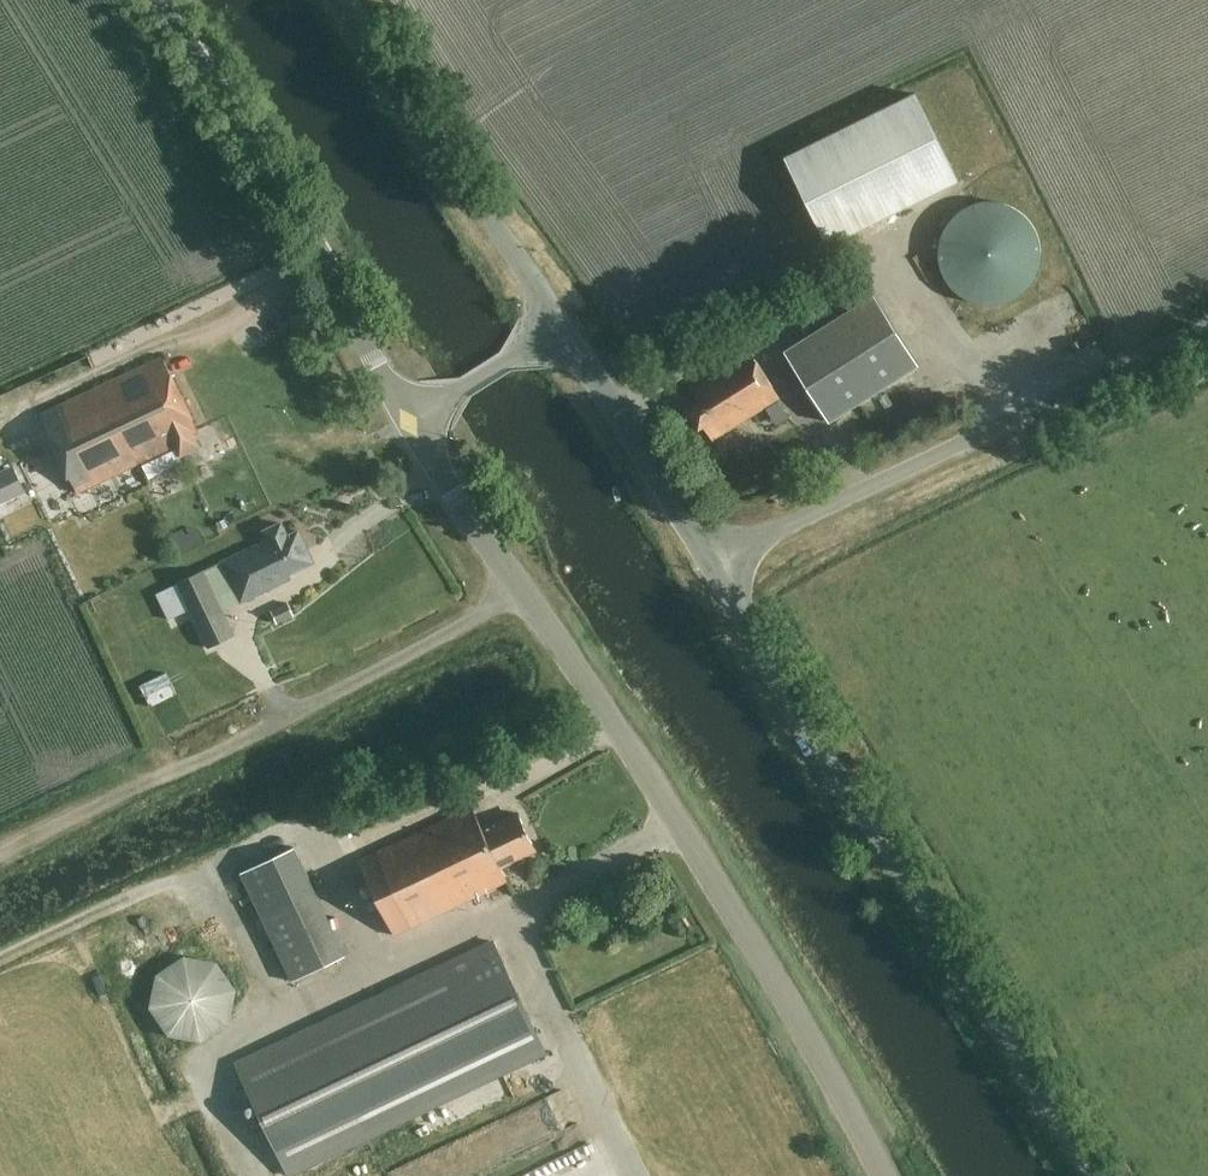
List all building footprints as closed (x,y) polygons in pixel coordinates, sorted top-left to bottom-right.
[(956,182),(913,95),(784,159),(827,246),(956,182)] [(1041,259),(1041,254),(1041,249),(1040,245),(1039,240),(1038,236),(1036,232),(1034,228),(1031,224),(1029,220),(1026,217),(1022,214),(1019,211),(1015,209),(1011,207),(1007,205),(1002,204),(998,203),(993,202),(989,202),(984,202),(980,203),(975,204),(971,205),(967,207),(963,209),(959,211),(955,214),(952,217),(949,220),(946,224),(944,228),(942,232),(940,236),(938,240),(937,245),(937,249),(937,254),(937,258),(937,263),(938,267),(940,272),(942,276),(944,280),(946,284),(949,287),(952,291),(955,294),(959,297),(963,299),(967,301),(971,303),(975,304),(980,305),(984,306),(989,306),(993,306),(998,305),(1002,304),(1007,303),(1011,301),(1015,299),(1019,297),(1022,294),(1026,291),(1029,287),(1031,284),(1034,280),(1036,276),(1038,272),(1039,267),(1040,263),(1041,259)] [(785,353),(829,422),(918,365),(914,358),(917,356),(873,286),(783,343),(787,351),(785,353)] [(779,399),(749,351),(689,389),(698,403),(687,410),(700,430),(705,427),(713,441),(779,399)] [(195,424),(162,357),(40,415),(77,493),(176,445),(181,455),(199,447),(189,427),(195,424)] [(287,537),(281,523),(264,531),(268,540),(221,562),(240,603),(291,579),(288,574),(310,563),(305,553),(308,552),(298,531),(287,537)] [(235,636),(204,570),(177,583),(209,649),(235,636)] [(295,617),(289,604),(272,612),(278,625),(295,617)] [(188,721),(166,675),(141,688),(151,707),(159,704),(172,729),(188,721)] [(483,830),(472,807),(359,861),(394,935),(507,882),(500,867),(535,850),(518,813),(483,830)] [(296,847),(241,873),(293,981),(347,956),(296,847)] [(493,941),(235,1064),(288,1175),(546,1053),(493,941)] [(218,964),(185,956),(157,976),(151,1009),(169,1037),(202,1044),(230,1024),(237,991),(218,964)]
